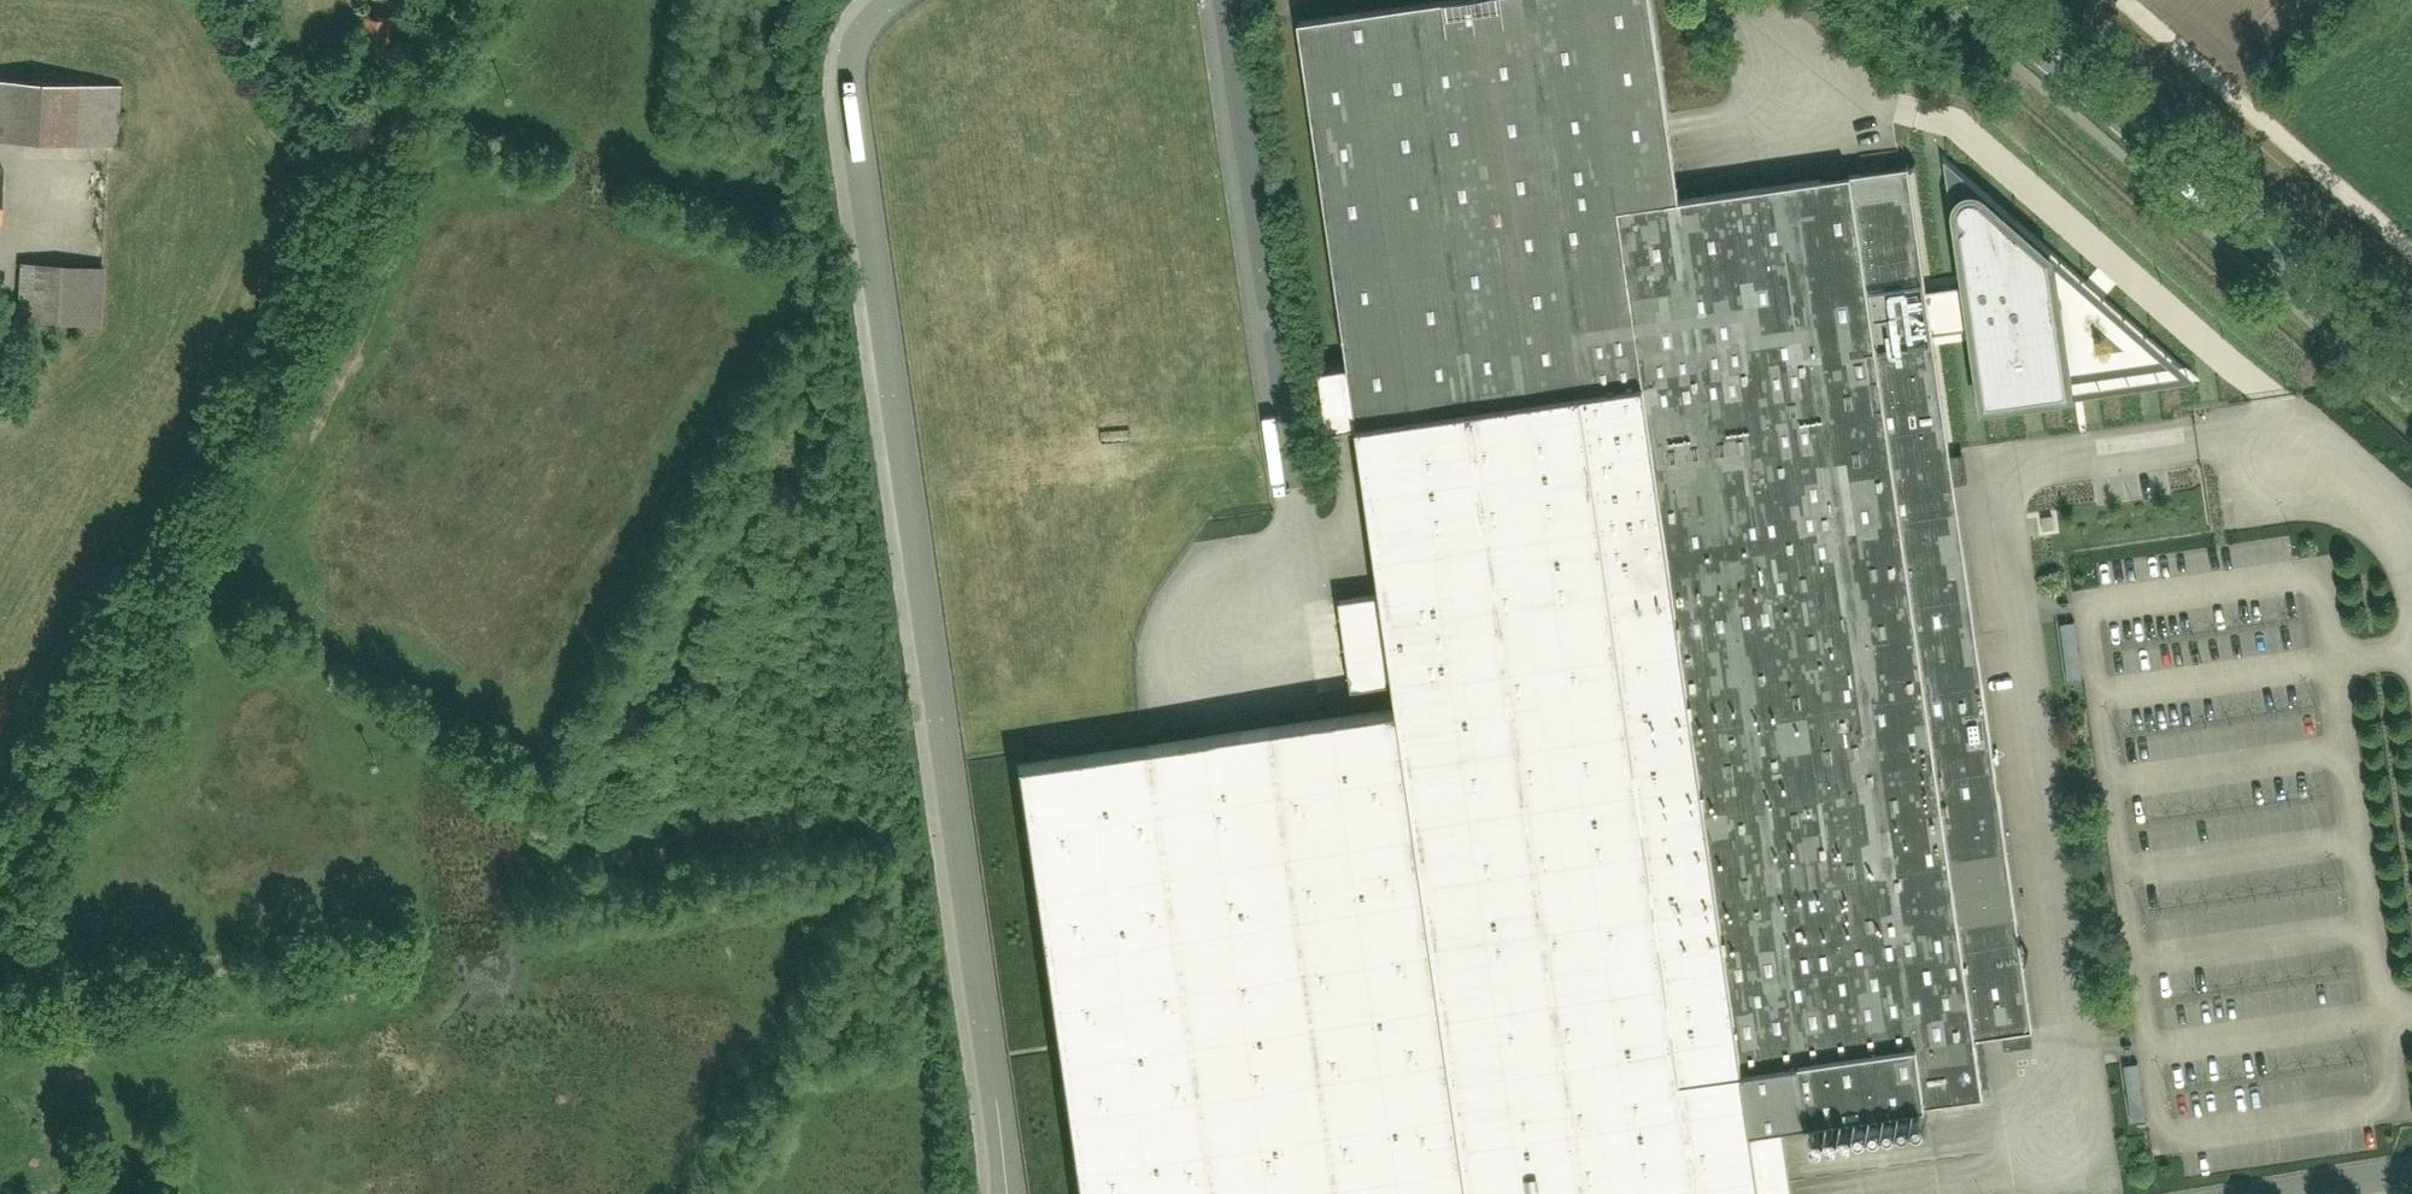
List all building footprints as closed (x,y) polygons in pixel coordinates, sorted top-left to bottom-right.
[(1300,27),(1348,368),(1321,372),(1329,435),(1358,431),(1382,604),(1344,609),(1356,695),(1396,689),(1399,709),(1467,1193),(1792,1193),(1784,1133),(1924,1113),(1922,1103),(1977,1095),(1969,1043),(2028,1034),(1930,336),(1924,293),(1907,174),(1682,205),(1653,0),(1494,0),(1300,27)] [(385,51),(386,13),(360,12),(359,51),(385,51)] [(114,147),(117,93),(0,86),(0,141),(114,147)] [(1957,218),(1966,287),(1924,293),(1930,336),(1973,330),(1983,406),(2071,394),(2052,258),(1979,195),(1973,194),(1968,195),(1962,197),(1958,201),(1956,206),(1955,212),(1957,218)] [(16,266),(17,324),(98,322),(96,264),(16,266)] [(2074,629),(2059,631),(2064,686),(2080,685),(2074,629)] [(1018,762),(1079,1193),(1467,1193),(1399,709),(1018,762)] [(2123,1067),(2128,1095),(2147,1092),(2142,1064),(2123,1067)]
